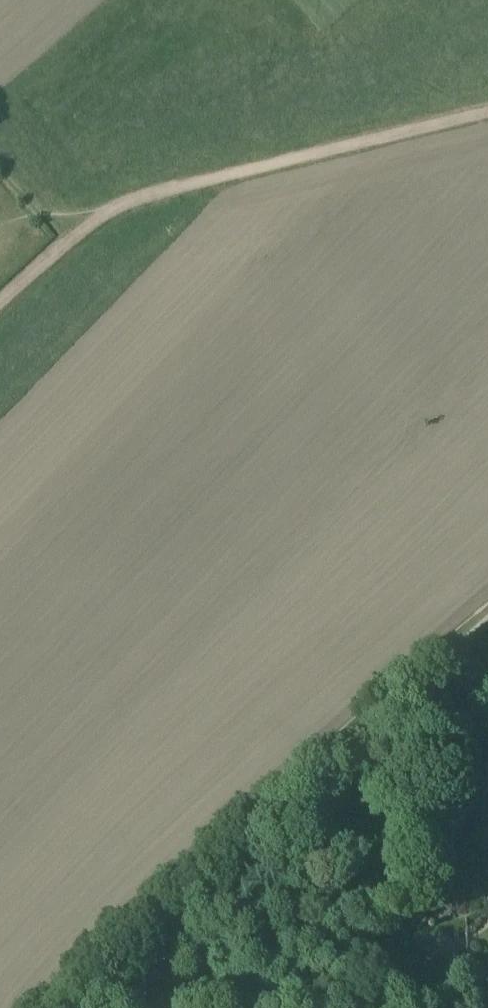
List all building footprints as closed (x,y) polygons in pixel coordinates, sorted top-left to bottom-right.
[(416,712),(422,722),(435,714),(430,705),(429,703),(416,712)]
